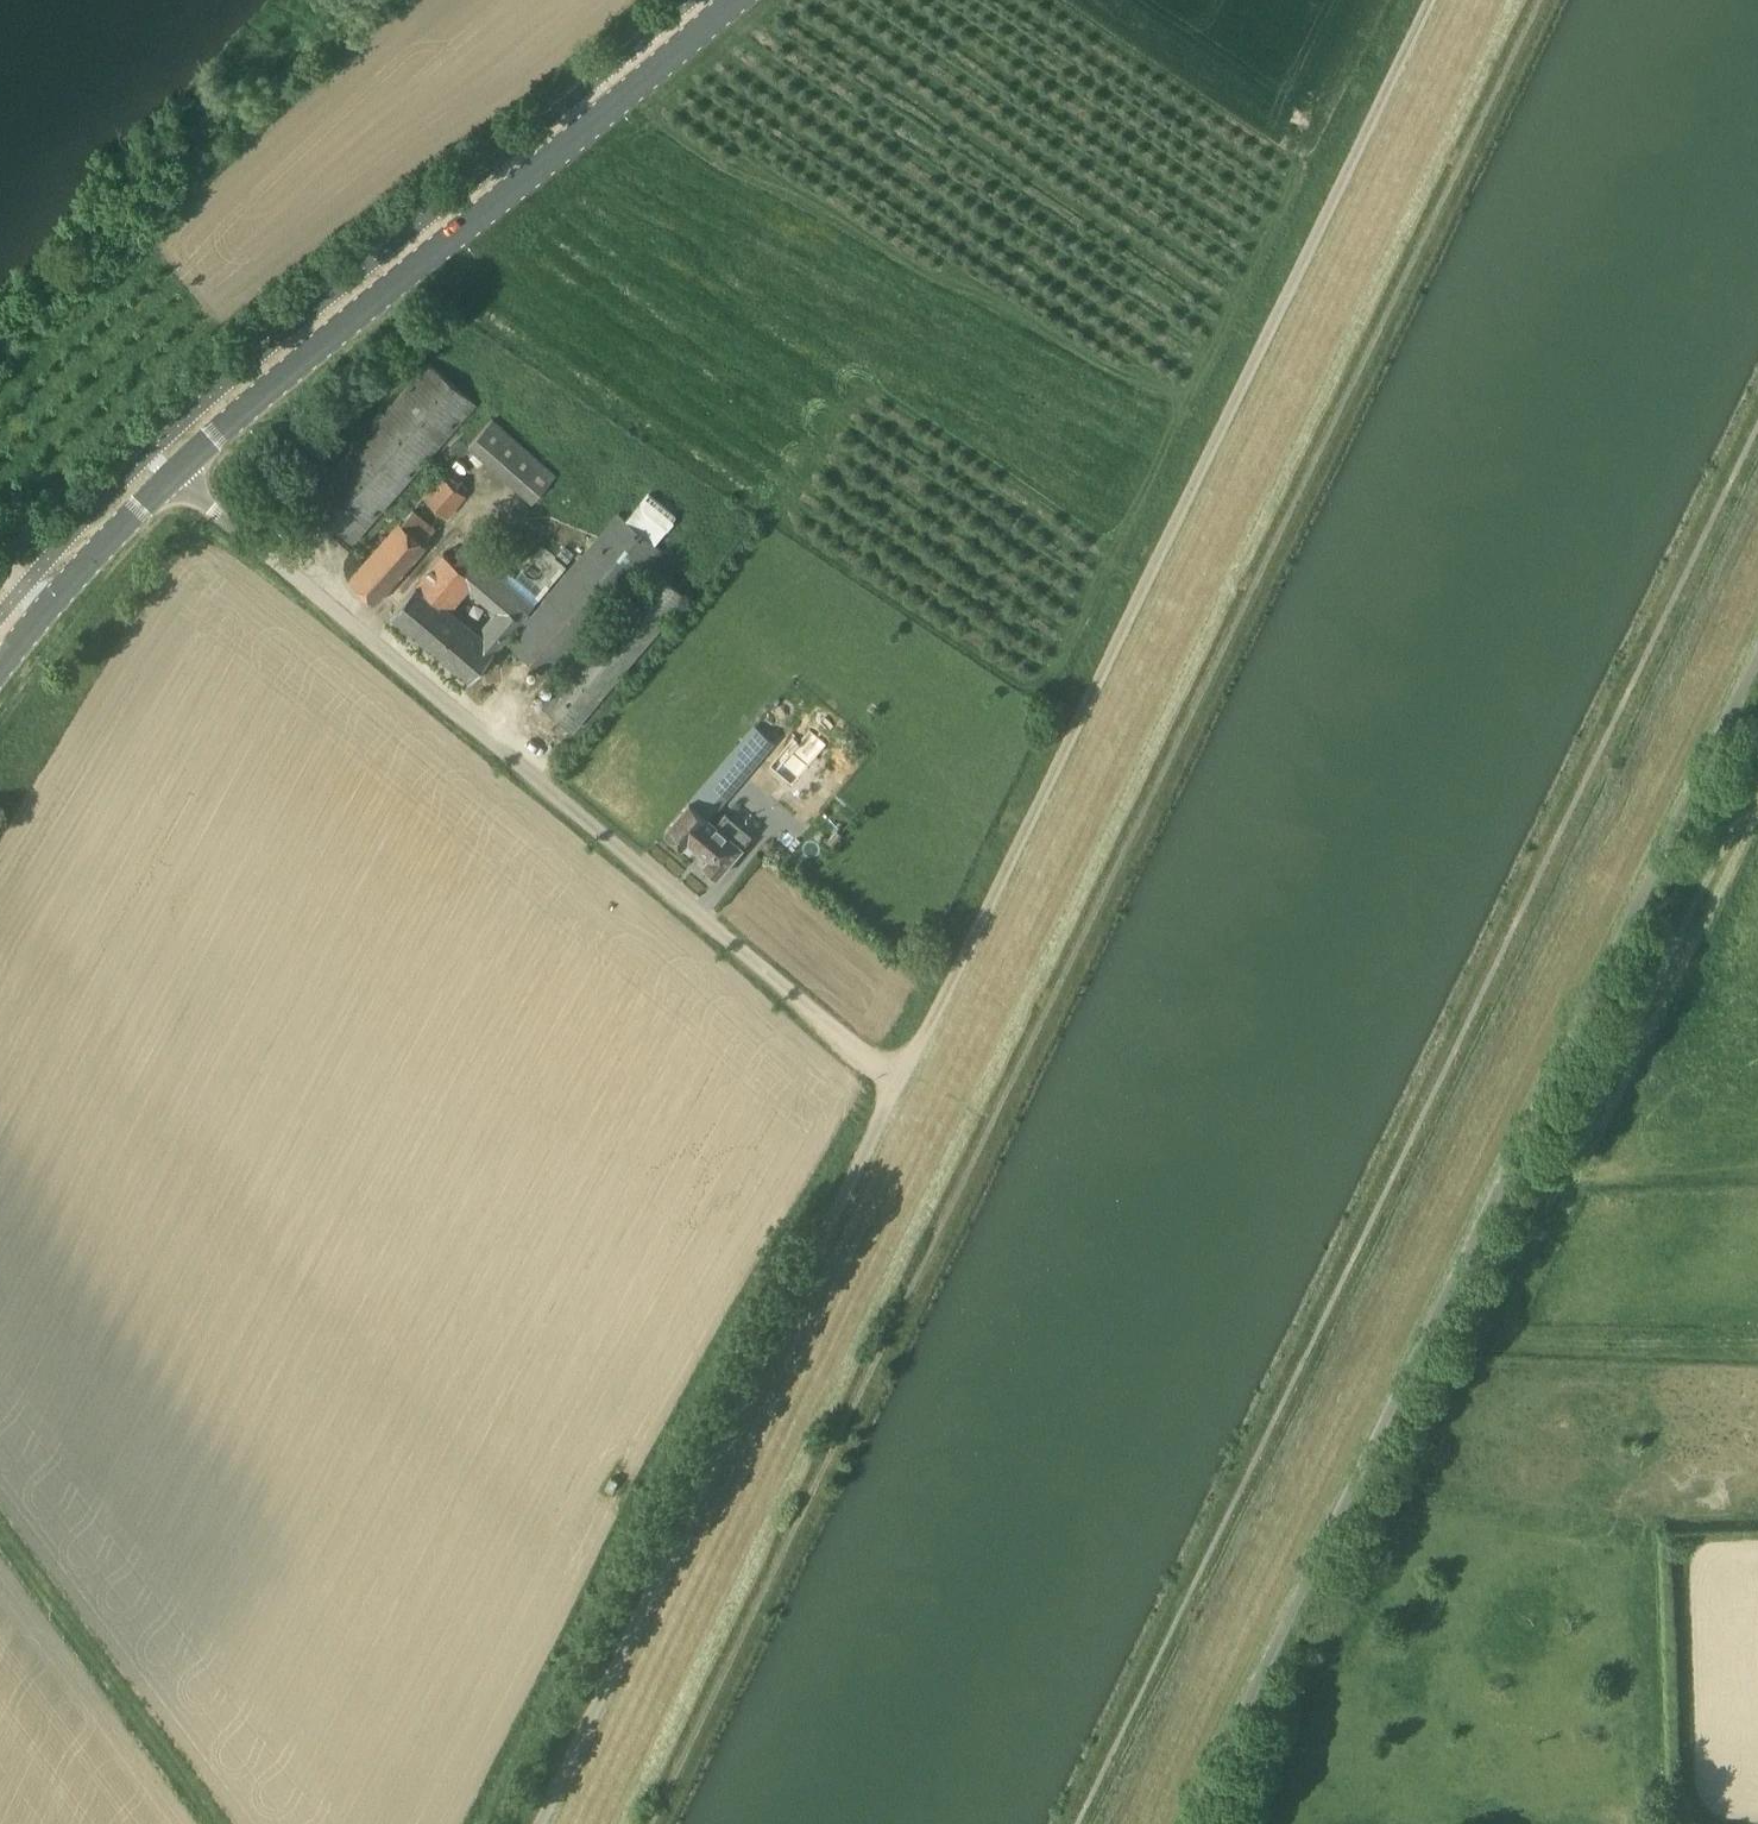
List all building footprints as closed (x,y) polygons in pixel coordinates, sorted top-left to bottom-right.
[(476,404),(446,378),(429,362),(305,501),(353,543),(476,404)] [(556,474),(493,417),(468,444),(532,501),(556,474)] [(449,516),(466,496),(439,474),(422,494),(449,516)] [(376,601),(427,543),(423,539),(434,527),(413,509),(401,522),(399,520),(349,577),(376,601)] [(617,511),(507,639),(551,677),(661,549),(617,511)] [(490,561),(464,539),(455,547),(452,559),(444,553),(418,584),(392,613),(468,678),(538,597),(493,558),(490,561)] [(541,701),(575,730),(687,596),(653,567),(541,701)] [(755,725),(727,759),(746,775),(745,775),(746,776),(775,742),(755,725)] [(711,816),(709,818),(690,802),(681,812),(665,831),(683,846),(688,840),(709,857),(704,863),(718,875),(734,857),(752,834),(726,812),(716,824),(710,818),(712,816),(711,816)]
